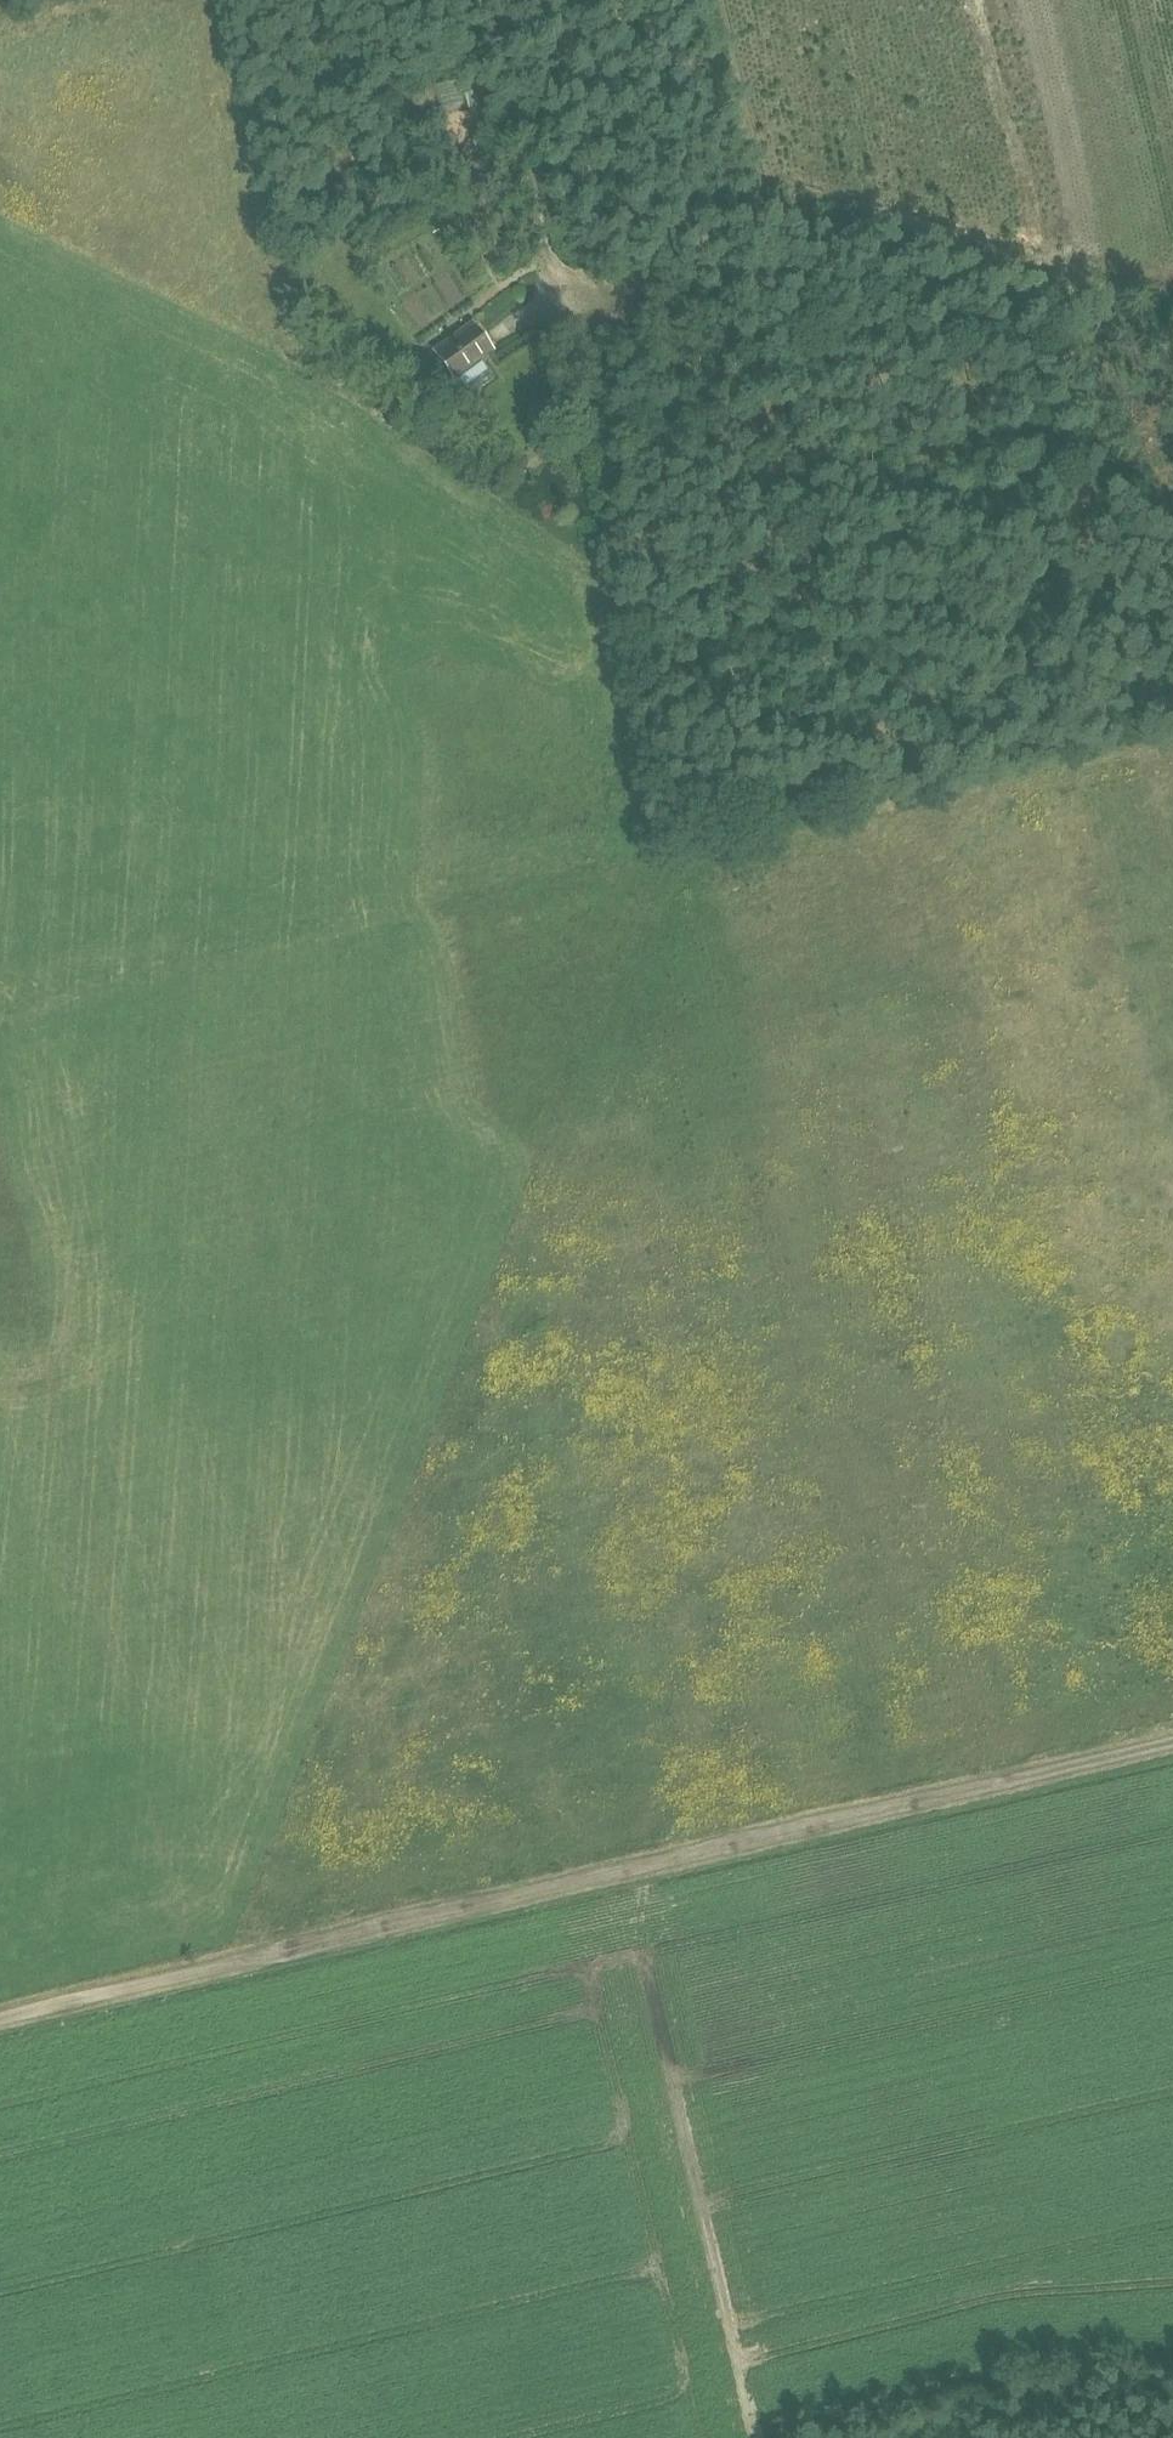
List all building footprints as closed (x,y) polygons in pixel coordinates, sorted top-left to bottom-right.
[(455,377),(492,349),(472,323),(435,350),(455,377)]
